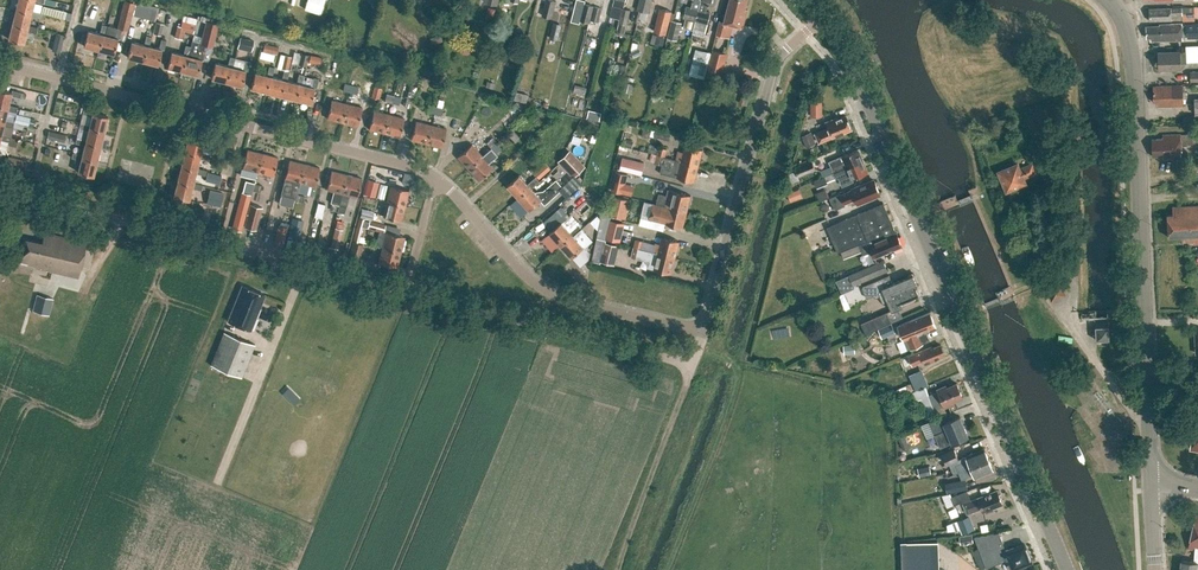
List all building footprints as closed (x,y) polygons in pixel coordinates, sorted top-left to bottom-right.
[(31,10),(34,1),(49,4),(49,7),(64,10),(65,3),(53,0),(18,0),(16,9),(31,13),(31,10)] [(304,10),(320,15),(324,0),(307,0),(304,10)] [(557,1),(554,0),(545,0),(542,16),(552,18),(557,1)] [(649,12),(652,0),(639,0),(637,9),(649,12)] [(701,0),(691,0),(693,0),(692,7),(687,6),(684,17),(695,20),(696,20),(701,0)] [(696,20),(695,20),(693,30),(705,33),(710,12),(706,11),(708,4),(714,6),(716,0),(701,0),(696,20)] [(716,34),(726,36),(728,26),(733,27),(733,25),(743,27),(747,9),(745,8),(747,0),(730,0),(724,22),(720,21),(716,34)] [(580,20),(590,23),(591,20),(594,6),(585,4),(580,20)] [(71,13),(43,6),(41,13),(70,20),(71,13)] [(603,8),(594,6),(591,20),(599,22),(603,8)] [(1172,8),(1149,8),(1150,20),(1183,19),(1183,15),(1194,14),(1194,7),(1172,8)] [(625,33),(630,10),(623,8),(617,31),(625,33)] [(666,34),(672,11),(660,8),(654,31),(666,34)] [(16,9),(12,24),(27,27),(28,25),(30,15),(40,18),(41,13),(31,10),(31,13),(16,9)] [(206,20),(200,43),(212,46),(218,23),(206,20)] [(672,20),(667,37),(677,40),(681,22),(672,20)] [(195,24),(182,21),(180,25),(177,24),(174,37),(182,39),(184,31),(193,33),(195,24)] [(160,35),(163,24),(156,22),(153,33),(160,35)] [(1160,26),(1146,26),(1147,38),(1151,38),(1151,41),(1183,40),(1183,37),(1195,36),(1195,22),(1160,24),(1160,26)] [(12,24),(8,39),(23,42),(26,30),(36,32),(37,27),(28,25),(27,27),(12,24)] [(87,30),(83,45),(98,49),(102,34),(105,34),(107,25),(102,24),(99,33),(87,30)] [(114,37),(105,34),(102,34),(98,49),(114,53),(118,38),(119,38),(122,29),(117,27),(114,37)] [(55,32),(51,49),(60,52),(64,34),(55,32)] [(144,44),(131,41),(127,56),(143,60),(147,45),(149,45),(151,36),(146,35),(144,44)] [(650,35),(649,43),(661,44),(662,36),(650,35)] [(147,45),(143,60),(158,64),(162,49),(164,49),(166,40),(161,38),(159,48),(149,45),(147,45)] [(251,52),(253,42),(240,38),(238,49),(251,52)] [(278,48),(264,44),(263,51),(276,54),(278,48)] [(186,55),(188,55),(191,46),(185,45),(183,54),(171,51),(167,66),(182,70),(186,55)] [(186,55),(182,70),(198,74),(201,59),(203,59),(205,50),(200,48),(198,58),(188,55),(186,55)] [(692,48),(686,73),(701,76),(707,51),(692,48)] [(728,54),(713,50),(708,69),(722,73),(728,54)] [(1180,51),(1158,52),(1159,70),(1181,69),(1181,63),(1186,63),(1186,51),(1180,51)] [(305,67),(308,55),(300,54),(298,65),(305,67)] [(288,70),(291,57),(284,55),(281,68),(288,70)] [(215,62),(211,77),(226,81),(230,66),(233,67),(235,57),(230,56),(227,65),(215,62)] [(320,58),(310,56),(308,63),(319,65),(320,58)] [(128,59),(123,76),(136,80),(141,63),(128,59)] [(230,66),(226,81),(242,85),(245,70),(247,70),(250,61),(245,59),(242,69),(233,67),(230,66)] [(255,72),(251,87),(266,91),(270,76),(272,76),(274,67),(269,66),(267,75),(255,72)] [(282,79),(272,76),(270,76),(266,91),(281,95),(284,79),(287,80),(289,71),(284,69),(282,79)] [(1190,71),(1190,82),(1197,81),(1197,71),(1190,71)] [(284,79),(281,95),(295,98),(299,83),(302,84),(304,74),(299,73),(296,82),(287,80),(284,79)] [(299,83),(295,98),(310,102),(314,87),(316,88),(319,78),(313,77),(311,86),(302,84),(299,83)] [(418,82),(411,80),(404,106),(411,107),(418,82)] [(367,96),(371,83),(365,81),(361,94),(367,96)] [(351,85),(345,83),(343,90),(350,92),(351,85)] [(358,86),(351,85),(350,92),(357,94),(358,86)] [(1183,85),(1153,86),(1154,102),(1157,102),(1158,107),(1184,106),(1183,85)] [(373,87),(371,97),(378,99),(381,88),(373,87)] [(21,92),(11,90),(11,91),(0,89),(0,104),(8,106),(8,104),(10,95),(20,97),(21,92)] [(394,95),(387,93),(385,100),(392,102),(394,95)] [(425,95),(417,94),(414,107),(421,109),(425,95)] [(529,97),(517,94),(515,102),(527,104),(529,97)] [(400,97),(394,95),(392,102),(398,104),(400,97)] [(39,96),(36,111),(41,112),(44,98),(39,96)] [(331,99),(327,118),(357,126),(362,107),(331,99)] [(822,117),(822,103),(811,103),(811,117),(822,117)] [(18,107),(8,104),(8,106),(0,104),(0,120),(4,121),(4,119),(7,110),(16,112),(18,107)] [(428,104),(427,111),(434,113),(435,106),(428,104)] [(435,106),(434,113),(441,114),(442,108),(435,106)] [(89,125),(89,127),(104,131),(108,116),(93,112),(93,110),(83,108),(82,113),(92,115),(89,125)] [(373,110),(369,128),(399,136),(404,118),(373,110)] [(587,110),(586,117),(598,119),(599,112),(587,110)] [(829,128),(816,133),(819,142),(852,129),(846,115),(838,119),(835,118),(826,122),(829,128)] [(14,121),(4,119),(4,121),(0,120),(0,136),(1,134),(3,124),(13,127),(14,121)] [(415,120),(411,139),(441,147),(446,128),(415,120)] [(85,142),(100,145),(104,131),(89,127),(89,125),(80,122),(78,127),(88,130),(86,139),(85,142)] [(655,138),(669,142),(671,134),(657,130),(655,138)] [(44,132),(45,139),(62,138),(62,131),(44,132)] [(816,144),(811,133),(802,137),(807,148),(816,144)] [(9,141),(8,144),(16,146),(18,138),(1,134),(0,136),(0,139),(9,141)] [(1181,144),(1193,144),(1196,144),(1196,134),(1181,135),(1181,134),(1162,135),(1163,138),(1152,139),(1153,156),(1164,156),(1164,158),(1181,158),(1181,144)] [(188,136),(184,151),(200,155),(200,153),(203,143),(212,145),(213,140),(204,138),(203,140),(188,136)] [(76,137),(75,142),(84,145),(82,154),(81,156),(97,160),(100,145),(85,142),(86,139),(76,137)] [(492,138),(487,143),(491,148),(497,143),(492,138)] [(468,169),(483,156),(482,155),(471,143),(457,156),(468,169)] [(497,143),(491,148),(495,153),(501,148),(497,143)] [(233,153),(235,145),(227,144),(226,151),(233,153)] [(677,160),(699,165),(703,149),(685,145),(683,152),(679,150),(677,160)] [(659,147),(657,155),(665,157),(667,149),(659,147)] [(483,156),(468,169),(478,180),(492,167),(488,163),(497,155),(495,153),(491,148),(483,156)] [(258,172),(262,153),(247,149),(242,168),(258,172)] [(831,166),(821,170),(824,177),(864,161),(859,149),(829,161),(831,166)] [(184,151),(181,166),(196,170),(197,167),(199,158),(209,160),(210,155),(200,153),(200,155),(184,151)] [(574,178),(586,167),(571,151),(559,162),(574,178)] [(1037,156),(1044,175),(1057,170),(1049,151),(1037,156)] [(71,157),(81,160),(78,172),(93,176),(97,160),(81,156),(82,154),(72,152),(71,157)] [(262,153),(258,172),(273,175),(278,157),(262,153)] [(660,173),(695,181),(699,165),(677,160),(652,153),(650,161),(655,162),(655,163),(662,165),(660,173)] [(209,163),(221,166),(223,158),(211,155),(209,163)] [(26,160),(8,156),(6,165),(23,169),(26,160)] [(622,159),(620,170),(642,176),(645,164),(622,159)] [(296,198),(304,164),(289,160),(281,194),(296,198)] [(799,177),(816,170),(812,160),(795,167),(799,177)] [(868,172),(864,161),(824,177),(826,182),(839,177),(842,186),(853,181),(852,179),(868,172)] [(1018,164),(999,171),(1007,190),(1026,183),(1024,178),(1037,173),(1033,163),(1020,168),(1018,164)] [(304,164),(300,182),(315,186),(320,167),(304,164)] [(181,166),(177,180),(192,185),(193,182),(195,173),(205,175),(206,170),(197,167),(196,170),(181,166)] [(205,179),(219,183),(222,174),(207,170),(205,179)] [(346,174),(331,170),(326,189),(333,191),(330,202),(332,203),(330,209),(337,211),(346,174)] [(362,178),(346,174),(337,211),(344,213),(349,194),(357,196),(362,178)] [(520,174),(508,185),(519,197),(530,187),(531,188),(539,180),(536,177),(528,184),(520,174)] [(536,193),(531,188),(530,187),(519,197),(530,209),(541,199),(545,204),(564,188),(556,179),(543,192),(536,193)] [(202,185),(193,182),(192,185),(177,180),(173,196),(189,200),(192,187),(201,190),(202,185)] [(840,193),(830,197),(835,209),(845,205),(845,204),(856,199),(858,204),(868,200),(867,199),(880,194),(875,180),(862,186),(860,185),(852,188),(852,190),(841,194),(840,193)] [(374,198),(378,183),(367,181),(363,195),(374,198)] [(390,185),(386,201),(405,205),(409,190),(390,185)] [(210,189),(206,203),(220,206),(223,192),(210,189)] [(785,193),(787,201),(799,197),(796,189),(785,193)] [(241,191),(231,228),(241,231),(251,194),(241,191)] [(656,203),(687,211),(691,195),(674,191),(672,197),(659,194),(656,203)] [(386,201),(383,216),(401,220),(405,205),(386,201)] [(321,219),(325,205),(318,203),(314,217),(321,219)] [(687,211),(656,203),(654,203),(650,219),(683,227),(687,211)] [(883,203),(827,227),(838,253),(860,244),(864,254),(872,251),(875,258),(903,246),(897,233),(896,233),(883,203)] [(262,207),(250,204),(244,226),(256,230),(262,207)] [(1168,214),(1168,237),(1184,236),(1185,241),(1194,241),(1194,244),(1197,244),(1197,205),(1173,206),(1173,214),(1168,214)] [(556,221),(566,215),(561,206),(551,211),(556,221)] [(374,211),(361,208),(358,217),(371,220),(374,211)] [(303,220),(292,217),(288,235),(299,238),(303,220)] [(363,242),(364,236),(360,235),(363,223),(368,224),(367,228),(383,232),(385,224),(371,220),(358,217),(353,239),(363,242)] [(344,224),(336,222),(330,246),(338,248),(344,224)] [(570,231),(562,222),(550,232),(561,245),(573,234),(574,235),(582,228),(578,224),(570,231)] [(287,227),(278,225),(273,243),(283,246),(287,227)] [(382,247),(401,251),(405,236),(386,231),(382,247)] [(618,241),(619,234),(608,231),(606,238),(618,241)] [(20,260),(28,262),(28,263),(35,265),(35,267),(78,277),(86,242),(44,232),(42,242),(25,238),(20,260)] [(581,243),(574,235),(573,234),(561,245),(572,257),(573,256),(581,265),(589,259),(590,252),(585,247),(592,240),(589,236),(581,243)] [(656,242),(653,252),(675,257),(679,241),(662,237),(660,243),(656,242)] [(643,240),(636,238),(634,246),(641,248),(643,240)] [(363,244),(352,241),(348,258),(359,261),(363,244)] [(614,265),(619,245),(605,242),(600,261),(614,265)] [(382,247),(378,262),(397,267),(401,251),(382,247)] [(653,252),(634,247),(632,257),(651,261),(650,267),(648,266),(648,267),(654,269),(671,273),(675,257),(653,252)] [(854,285),(888,271),(883,260),(848,274),(848,275),(853,285),(854,285)] [(917,295),(922,293),(914,273),(909,275),(909,276),(893,283),(889,275),(865,285),(869,296),(879,292),(883,303),(888,301),(892,309),(861,322),(865,333),(896,320),(892,311),(903,306),(901,301),(917,295)] [(853,285),(848,275),(836,280),(841,293),(854,287),(854,285),(853,285)] [(1061,280),(1046,285),(1052,300),(1066,294),(1061,280)] [(264,294),(242,285),(228,321),(250,330),(264,294)] [(32,310),(49,314),(53,297),(37,293),(32,310)] [(926,330),(936,325),(930,312),(898,325),(904,340),(907,339),(911,348),(930,340),(926,330)] [(882,338),(895,333),(891,324),(878,329),(882,338)] [(1097,340),(1097,344),(1109,344),(1109,339),(1110,339),(1110,337),(1116,336),(1116,327),(1109,328),(1109,325),(1095,326),(1096,340),(1097,340)] [(210,364),(241,377),(254,344),(224,331),(210,364)] [(931,347),(909,356),(912,365),(924,361),(925,364),(933,361),(933,359),(945,354),(941,344),(932,348),(931,347)] [(925,386),(911,392),(915,401),(921,399),(928,417),(937,414),(935,409),(944,405),(945,407),(954,403),(953,401),(963,397),(957,383),(947,387),(947,385),(937,389),(938,391),(929,395),(925,386)] [(285,388),(280,392),(291,403),(297,397),(292,392),(290,393),(285,388)] [(944,416),(930,422),(935,434),(947,429),(953,442),(968,436),(960,416),(946,422),(944,416)] [(903,449),(909,446),(904,433),(897,436),(903,449)] [(959,472),(989,459),(984,448),(959,459),(955,449),(943,454),(947,464),(950,463),(954,474),(959,472)] [(994,469),(989,459),(959,472),(962,479),(973,474),(975,477),(994,469)] [(930,465),(918,468),(920,477),(932,474),(930,465)] [(947,493),(966,489),(965,482),(958,483),(957,481),(945,483),(947,493)] [(970,489),(952,497),(955,504),(963,501),(964,503),(968,513),(982,507),(984,511),(1003,504),(997,490),(971,500),(967,491),(970,490),(970,489)] [(1195,550),(1194,561),(1181,560),(1181,569),(1197,569),(1197,515),(1196,514),(1188,548),(1195,550)] [(950,523),(948,530),(958,529),(961,529),(962,533),(975,528),(970,515),(950,523)] [(999,533),(975,537),(987,567),(1008,558),(1012,569),(1032,561),(1025,543),(1014,547),(1014,546),(1005,550),(999,533)] [(972,534),(959,536),(961,544),(973,542),(972,534)]
